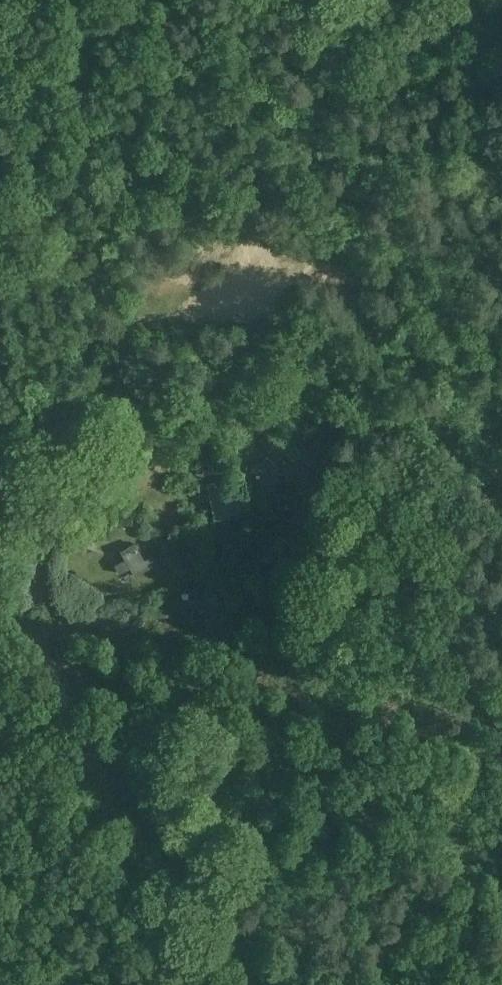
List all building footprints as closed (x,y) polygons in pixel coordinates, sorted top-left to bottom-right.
[(243,477),(209,484),(215,518),(228,515),(227,510),(248,506),(243,477)] [(299,503),(288,519),(300,527),(311,512),(299,503)] [(125,558),(114,565),(119,573),(130,566),(135,575),(155,563),(150,555),(141,561),(131,544),(120,550),(125,558)]
